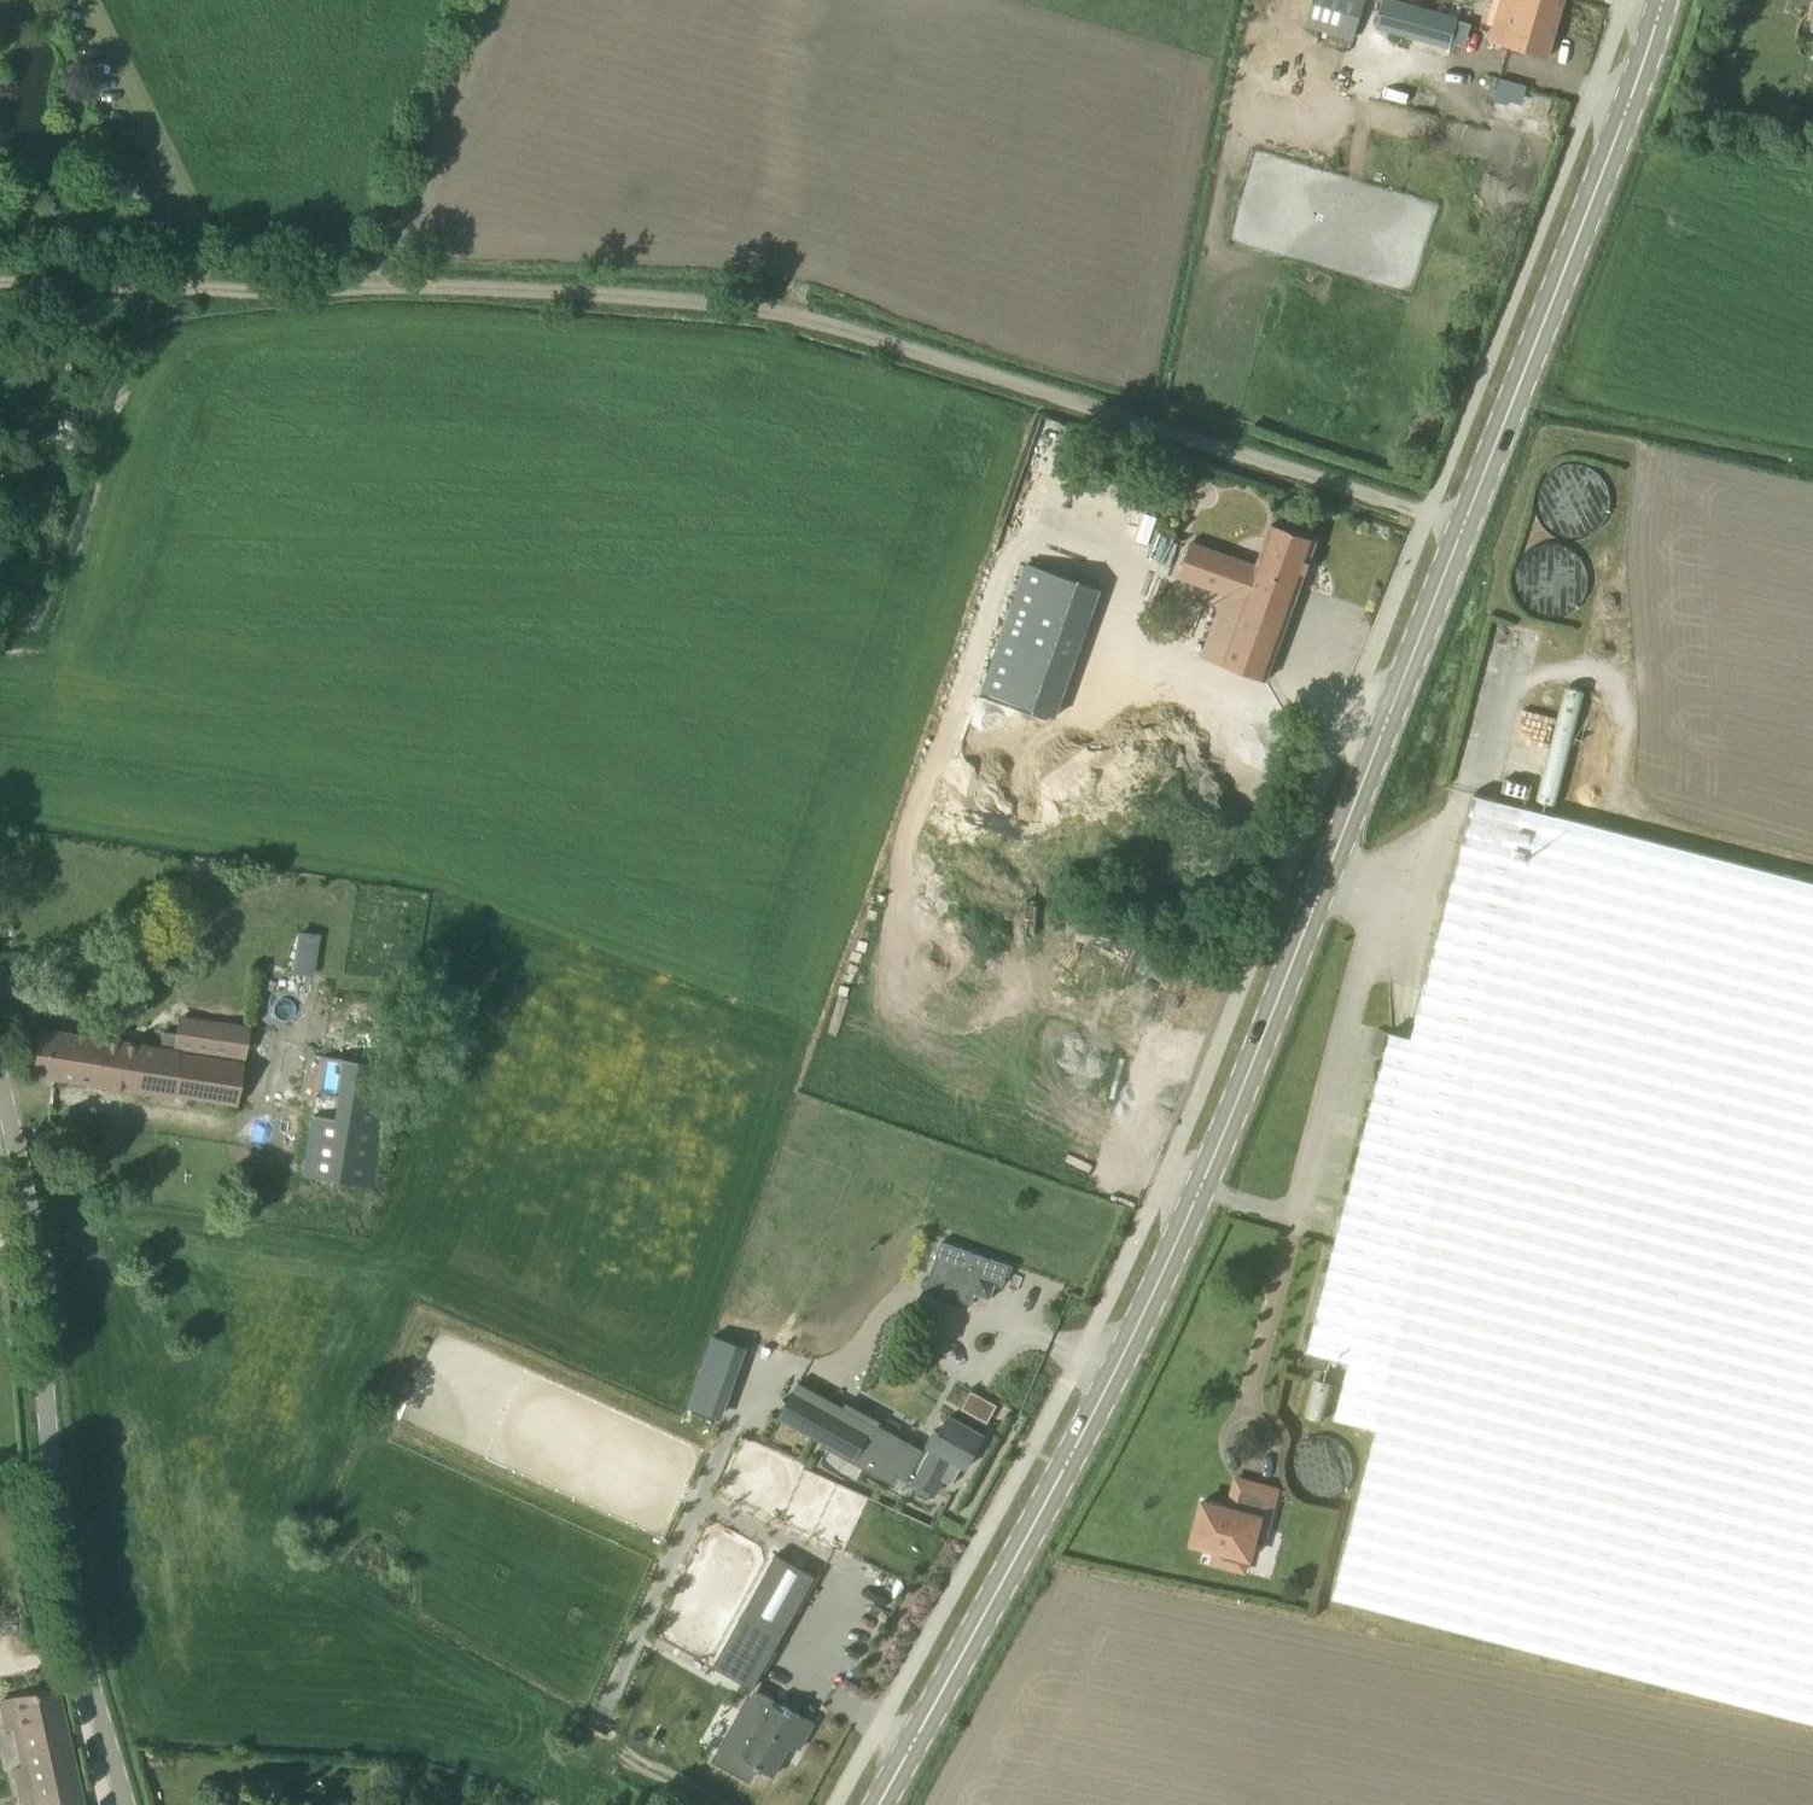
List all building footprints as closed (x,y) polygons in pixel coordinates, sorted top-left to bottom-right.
[(1305,28),(1353,41),(1359,20),(1365,0),(1313,0),(1311,7),(1305,28)] [(1376,28),(1449,49),(1450,43),(1457,20),(1458,17),(1398,0),(1384,0),(1376,28)] [(1557,26),(1564,0),(1501,0),(1498,9),(1557,26)] [(1557,26),(1498,9),(1489,41),(1548,58),(1557,26)] [(1243,672),(1266,681),(1316,540),(1272,525),(1257,566),(1191,543),(1178,577),(1225,594),(1202,657),(1243,672)] [(975,689),(1053,714),(1095,584),(1017,559),(975,689)] [(1528,799),(1532,786),(1505,779),(1501,792),(1528,799)] [(1474,795),(1411,1038),(1390,1032),(1303,1366),(1326,1372),(1330,1358),(1347,1363),(1332,1420),(1374,1430),(1330,1599),(1812,1724),(1812,883),(1474,795)] [(287,970),(312,973),(316,930),(291,928),(287,970)] [(32,1073),(54,1076),(236,1104),(248,1026),(179,1015),(174,1051),(39,1030),(32,1073)] [(322,1055),(303,1176),(371,1187),(391,1066),(322,1055)] [(926,1288),(972,1305),(976,1294),(990,1299),(995,1285),(1003,1288),(1007,1277),(1010,1278),(1014,1268),(1009,1266),(1009,1267),(943,1242),(926,1286),(926,1288)] [(1320,1419),(1332,1383),(1315,1377),(1303,1413),(1320,1419)] [(923,1452),(898,1438),(804,1386),(787,1428),(809,1441),(815,1426),(934,1492),(952,1459),(966,1467),(983,1436),(950,1418),(940,1435),(934,1432),(923,1452)] [(1265,1538),(1277,1490),(1246,1481),(1245,1483),(1246,1483),(1238,1511),(1229,1509),(1230,1508),(1228,1508),(1202,1502),(1191,1544),(1231,1554),(1227,1567),(1244,1572),(1248,1558),(1249,1559),(1255,1535),(1265,1538)] [(776,1547),(713,1662),(752,1684),(816,1569),(776,1547)] [(13,1767),(16,1782),(73,1769),(55,1688),(0,1701),(0,1705),(6,1730),(12,1729),(21,1765),(13,1767)] [(774,1702),(760,1725),(742,1759),(774,1776),(791,1744),(800,1748),(814,1723),(782,1706),(782,1707),(774,1702)] [(16,1782),(21,1804),(31,1804),(37,1804),(81,1804),(73,1769),(16,1782)]
